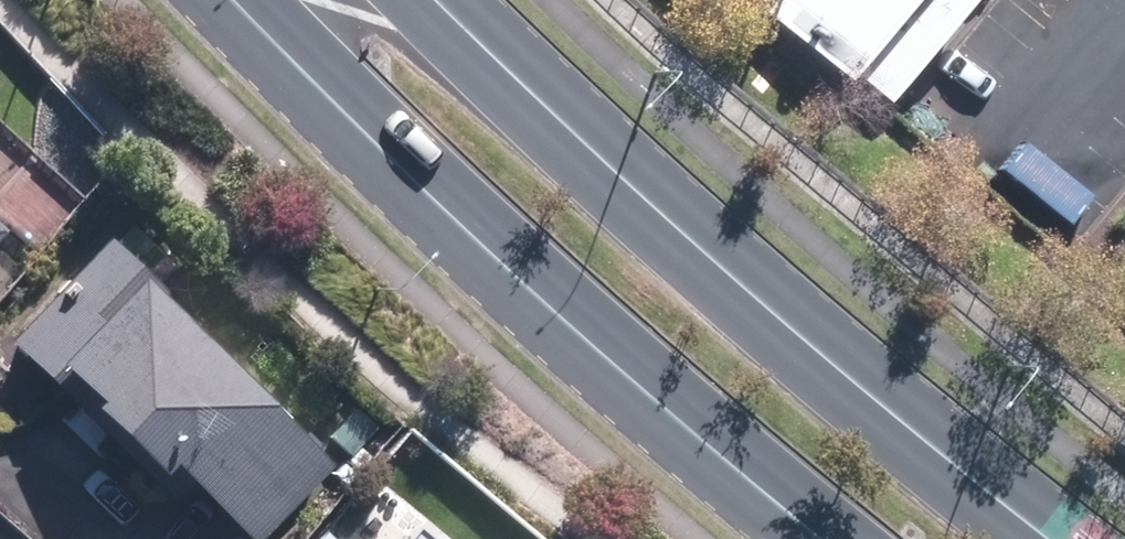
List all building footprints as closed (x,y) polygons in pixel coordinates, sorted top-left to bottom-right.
[(893,131),(1009,0),(744,0),(893,131)] [(96,189),(0,107),(0,300),(96,189)] [(192,467),(261,537),(343,458),(121,230),(20,327),(67,376),(75,366),(183,475),(192,467)] [(442,514),(416,538),(471,538),(442,514)]
